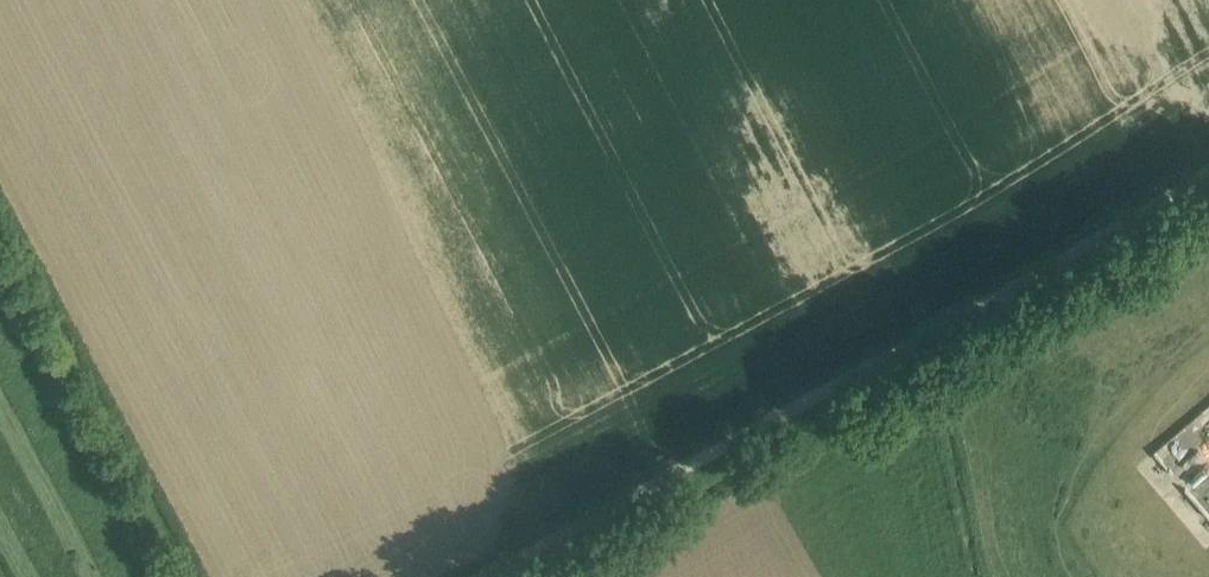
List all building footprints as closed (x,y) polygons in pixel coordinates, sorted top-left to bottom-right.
[(1154,446),(1170,468),(1199,446),(1208,459),(1208,405),(1154,446)]
